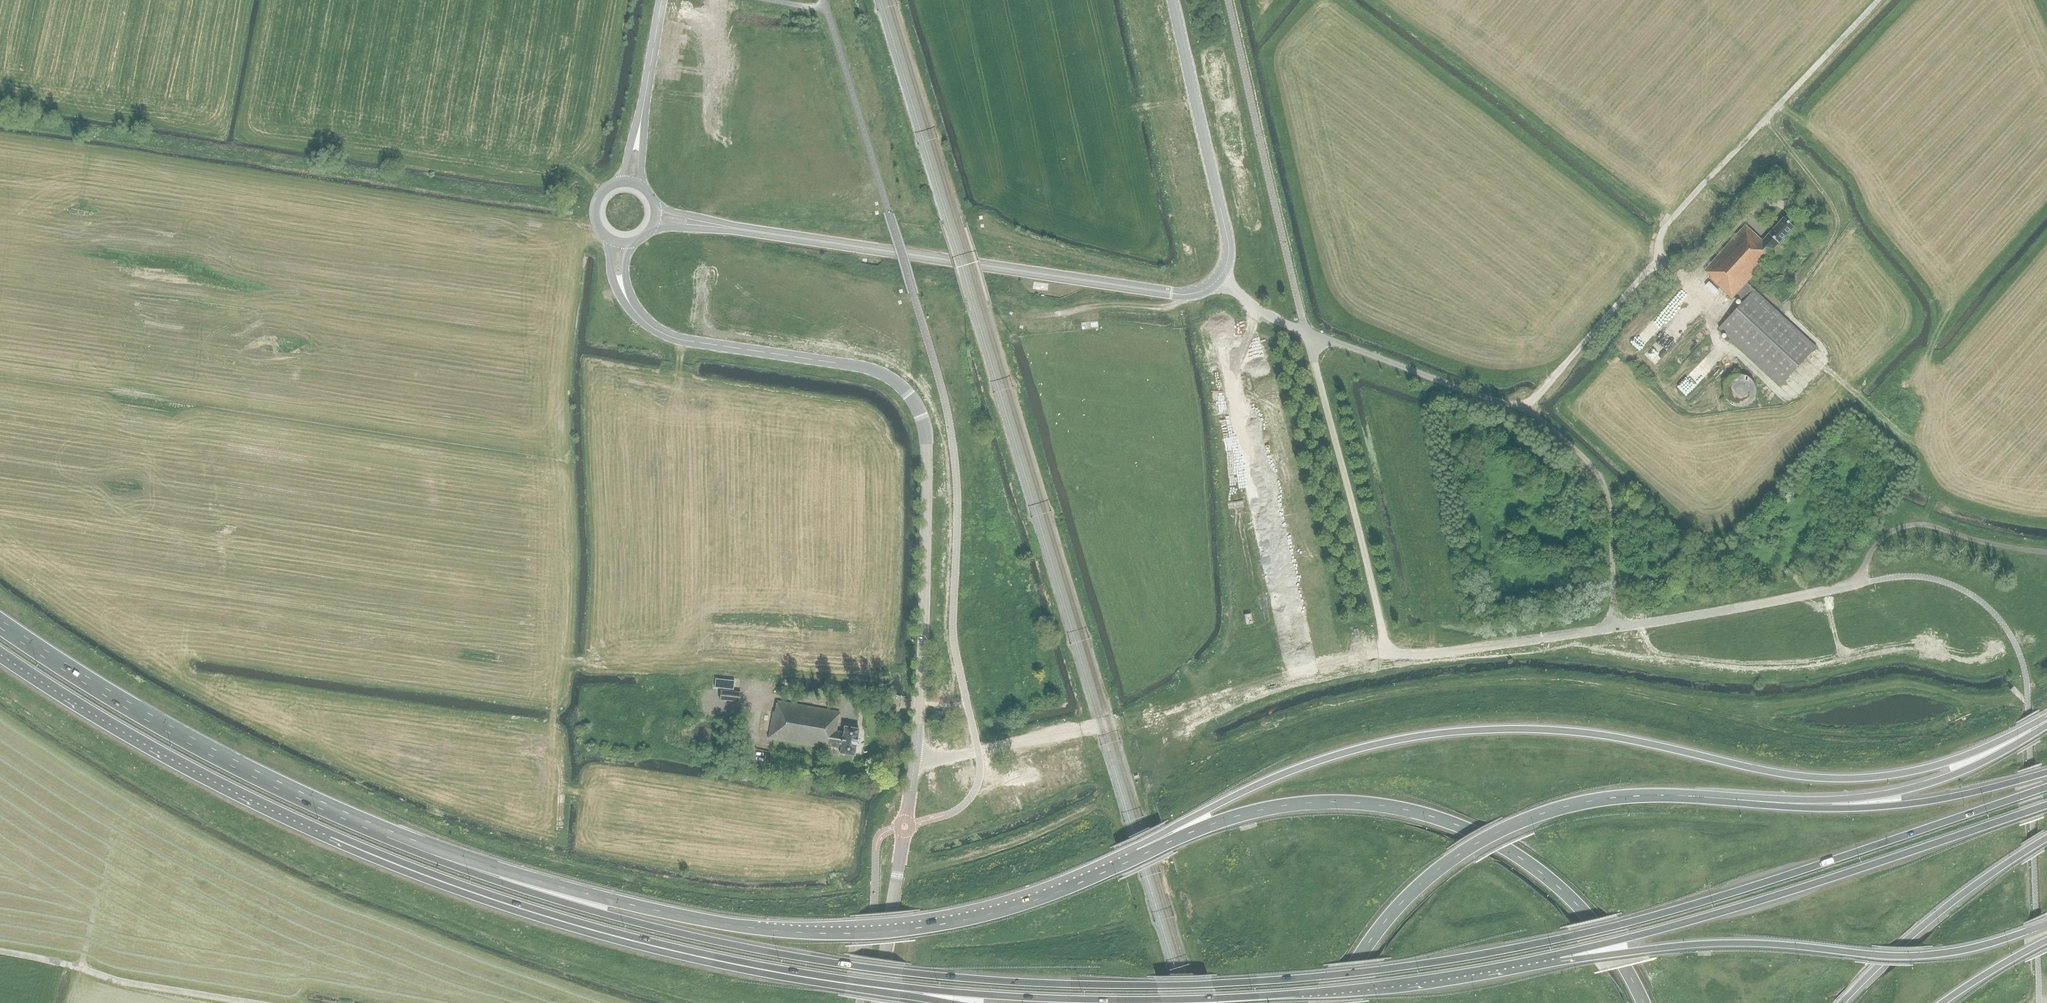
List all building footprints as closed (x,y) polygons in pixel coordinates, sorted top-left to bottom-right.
[(1781,385),(1782,384),(1816,347),(1747,283),(1773,254),(1771,252),(1780,243),(1782,245),(1786,241),(1784,238),(1795,227),(1785,217),(1763,241),(1746,225),(1704,271),(1711,277),(1710,278),(1732,299),(1736,295),(1743,302),(1719,328),(1781,385)] [(1728,359),(1723,361),(1730,376),(1735,374),(1728,359)] [(1727,401),(1728,403),(1729,403),(1731,404),(1733,405),(1735,406),(1736,407),(1738,407),(1740,407),(1743,407),(1744,407),(1745,406),(1746,406),(1747,405),(1748,405),(1750,404),(1751,403),(1752,402),(1752,401),(1753,400),(1754,399),(1755,398),(1755,396),(1756,395),(1756,394),(1756,392),(1756,391),(1756,389),(1756,388),(1756,387),(1755,385),(1755,384),(1754,383),(1754,382),(1753,381),(1752,380),(1752,379),(1750,378),(1749,377),(1748,376),(1747,376),(1745,375),(1743,375),(1741,374),(1740,374),(1737,374),(1736,375),(1735,375),(1734,375),(1732,376),(1730,377),(1729,378),(1728,379),(1727,380),(1726,382),(1725,383),(1725,385),(1724,386),(1724,387),(1724,388),(1723,390),(1723,392),(1723,393),(1724,394),(1724,395),(1724,396),(1725,398),(1725,399),(1726,400),(1727,401)] [(1252,623),(1250,613),(1244,614),(1246,625),(1252,623)] [(719,700),(740,702),(741,692),(732,691),(732,689),(733,689),(734,680),(714,678),(713,687),(724,688),(723,690),(720,690),(719,700)] [(840,748),(839,753),(854,756),(859,729),(844,726),(843,733),(836,731),(839,712),(778,701),(777,704),(776,704),(775,713),(773,713),(772,721),(771,721),(768,739),(827,749),(827,746),(840,748)]
